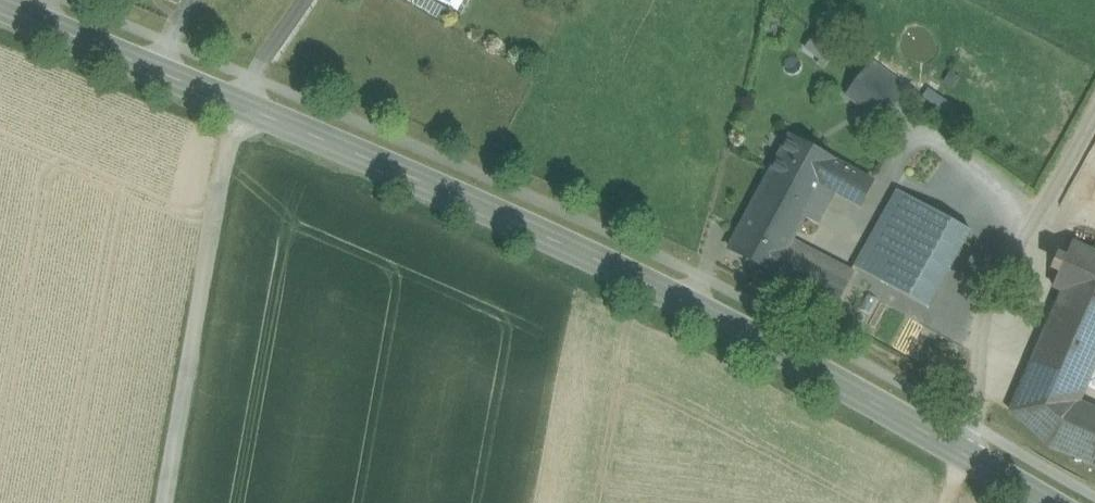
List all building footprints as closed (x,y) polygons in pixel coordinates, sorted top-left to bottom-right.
[(426,0),(425,0),(415,0),(413,3),(443,19),(454,0),(426,0)] [(872,179),(798,140),(792,137),(773,173),(798,186),(798,187),(830,203),(838,189),(861,201),(872,179)] [(798,186),(773,173),(752,213),(795,235),(807,213),(821,221),(830,203),(798,187),(798,186)] [(900,188),(855,265),(860,268),(927,307),(972,230),(900,188)] [(1084,218),(1094,223),(1094,191),(1084,218)] [(795,235),(752,213),(734,246),(739,249),(775,270),(795,235)] [(1071,245),(1054,289),(1065,293),(1094,305),(1094,255),(1071,245)] [(916,315),(921,305),(851,273),(841,295),(859,303),(864,292),(916,315)] [(1084,388),(1094,362),(1094,305),(1065,293),(1033,366),(1084,388)] [(1084,388),(1094,391),(1094,362),(1084,388)] [(1072,401),(1079,404),(1084,388),(1033,366),(1028,382),(1072,401)] [(1052,447),(1072,401),(1028,382),(1014,415),(1052,447)] [(1079,404),(1072,401),(1052,447),(1094,465),(1094,411),(1079,404)]
